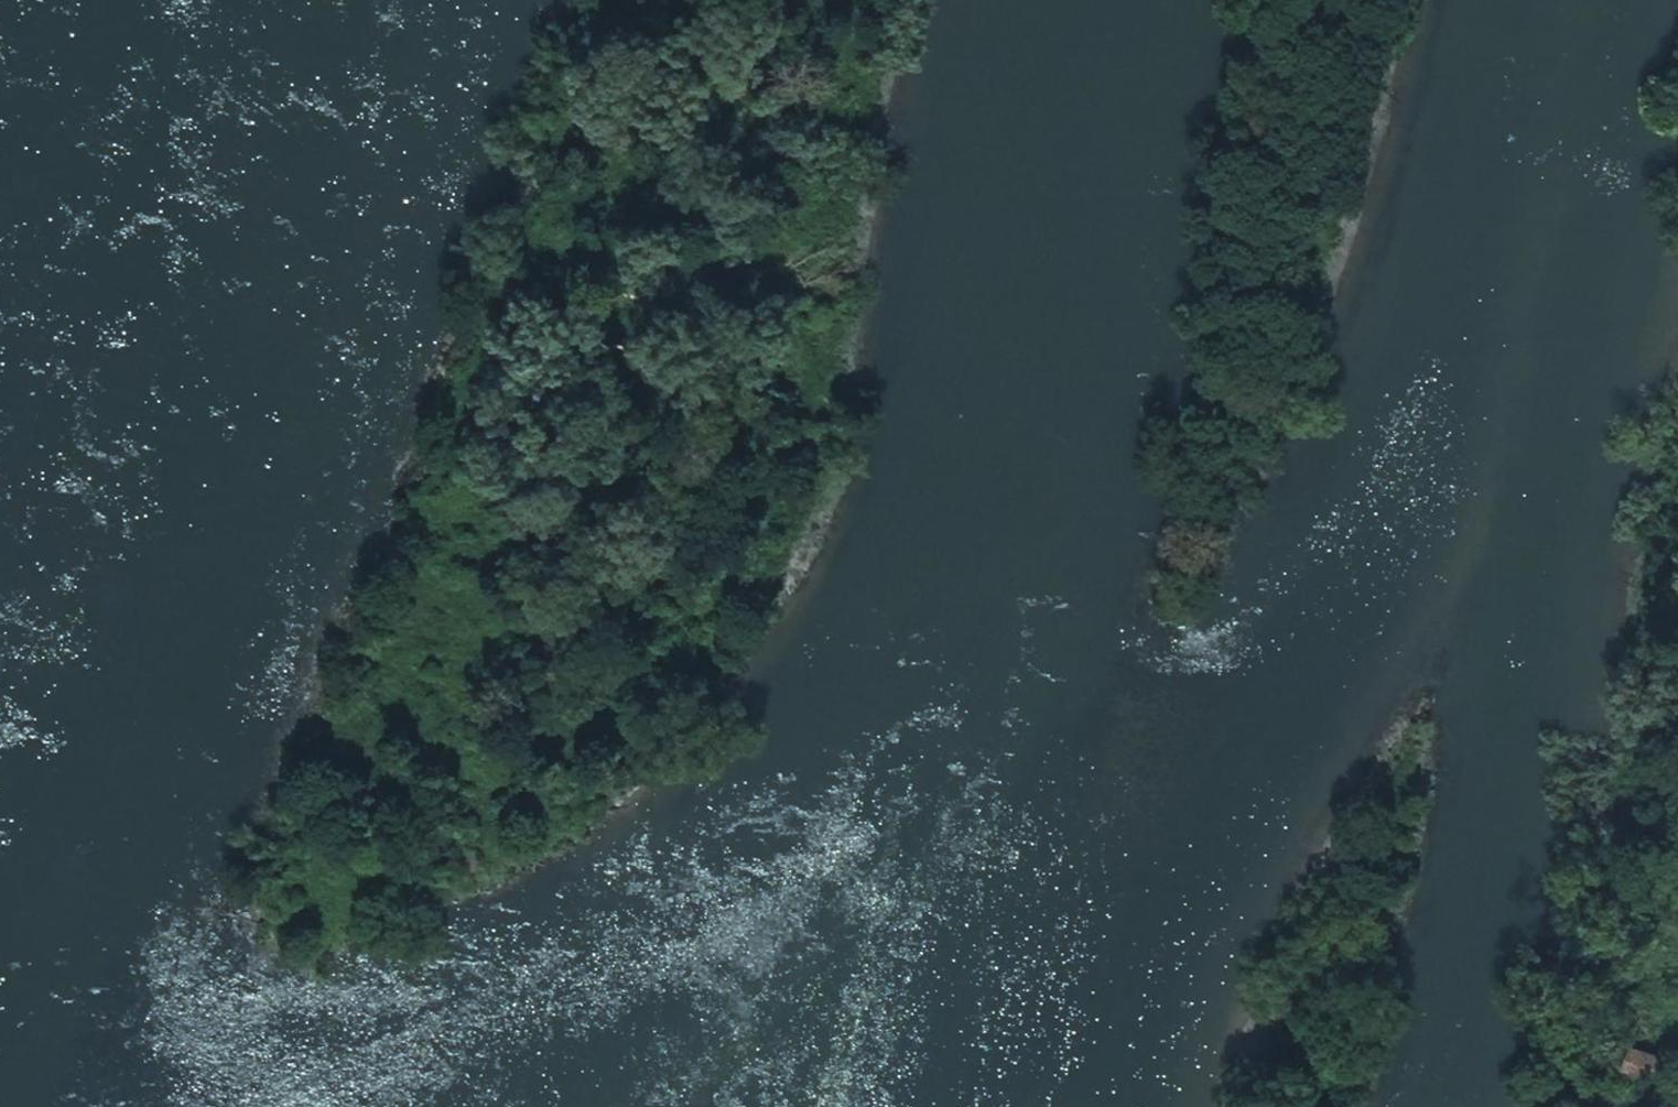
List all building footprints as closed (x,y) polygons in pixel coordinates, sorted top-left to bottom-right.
[(1638,1034),(1607,1025),(1600,1050),(1631,1059),(1638,1034)]
